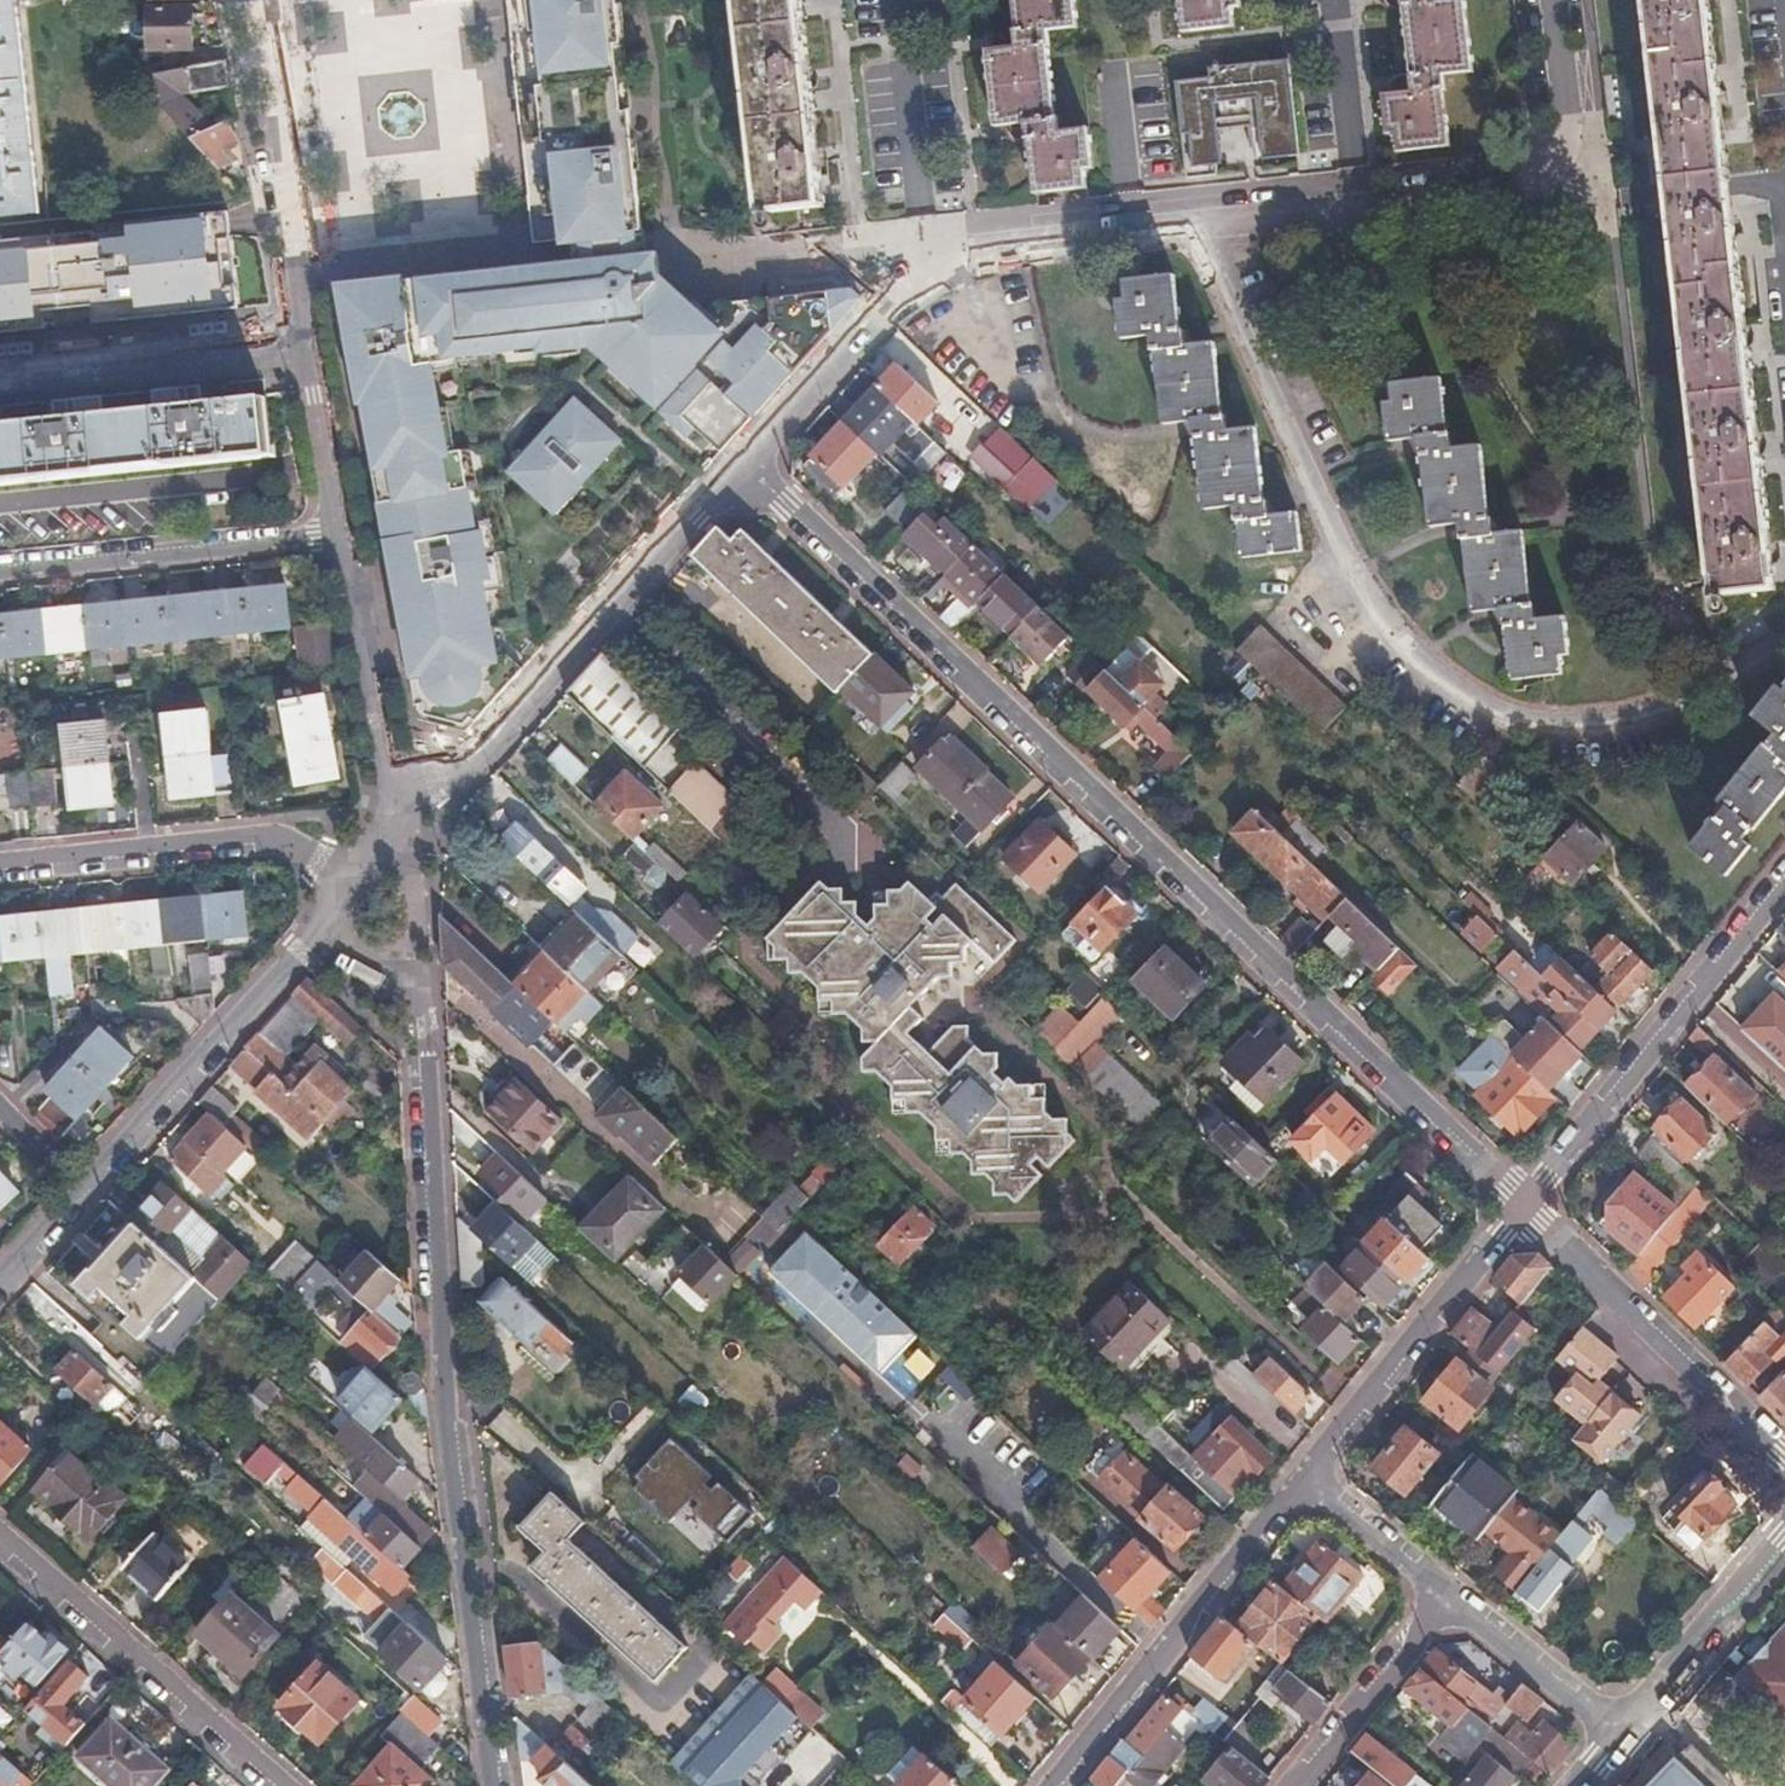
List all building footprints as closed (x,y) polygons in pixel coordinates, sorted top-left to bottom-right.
[(40,210),(18,0),(0,0),(0,214),(40,210)] [(538,246),(575,242),(575,245),(647,237),(618,0),(509,0),(538,246)] [(746,73),(748,90),(757,162),(762,211),(825,205),(818,151),(815,122),(809,74),(803,29),(800,0),(737,0),(746,73)] [(1036,195),(1087,189),(1084,171),(1094,170),(1090,132),(1061,135),(1059,120),(1055,120),(1047,50),(1051,49),(1049,33),(1078,28),(1075,0),(1015,0),(1016,9),(1019,35),(1015,36),(1016,51),(988,54),(997,128),(1024,125),(1025,130),(1026,141),(1030,141),(1035,185),(1036,195)] [(1184,33),(1233,27),(1232,9),(1242,7),(1241,0),(1180,0),(1184,33)] [(1399,153),(1449,147),(1443,92),(1446,91),(1444,76),(1473,72),(1465,0),(1461,0),(1437,3),(1436,0),(1401,0),(1401,6),(1404,6),(1413,77),(1410,77),(1412,93),(1383,96),(1388,136),(1396,134),(1399,153)] [(1658,128),(1668,215),(1713,596),(1775,588),(1731,209),(1730,187),(1721,122),(1707,0),(1643,0),(1658,128)] [(155,73),(181,68),(180,49),(193,48),(192,8),(149,9),(149,49),(140,49),(139,76),(155,73)] [(183,94),(231,86),(226,60),(181,68),(155,73),(160,98),(155,98),(190,135),(213,126),(184,101),(183,94)] [(1290,86),(1287,60),(1208,69),(1209,79),(1175,83),(1186,180),(1217,177),(1220,144),(1218,133),(1259,128),(1261,150),(1295,153),(1287,86),(1290,86)] [(190,135),(218,164),(231,159),(220,148),(238,140),(229,119),(213,126),(190,135)] [(0,240),(0,332),(47,327),(45,310),(93,305),(95,322),(240,306),(230,209),(129,221),(130,227),(0,240)] [(661,257),(346,291),(423,722),(471,732),(582,609),(580,607),(629,553),(631,555),(675,507),(673,505),(702,472),(705,474),(765,408),(805,362),(864,299),(857,290),(692,310),(665,286),(661,257)] [(1239,523),(1244,558),(1300,551),(1295,515),(1268,518),(1265,501),(1262,501),(1254,430),(1225,433),(1223,413),(1220,412),(1212,342),(1183,345),(1181,328),(1178,328),(1172,276),(1121,282),(1124,300),(1116,301),(1120,341),(1148,337),(1150,354),(1154,354),(1163,423),(1191,420),(1193,438),(1195,438),(1204,511),(1233,506),(1236,523),(1239,523)] [(901,366),(880,388),(915,421),(919,425),(939,404),(901,366)] [(1507,626),(1515,680),(1564,674),(1562,656),(1569,655),(1564,618),(1538,621),(1537,606),(1533,606),(1526,540),(1525,533),(1494,536),(1493,524),(1492,518),(1488,519),(1479,446),(1452,449),(1450,432),(1447,431),(1441,378),(1390,385),(1392,403),(1383,404),(1388,442),(1416,439),(1418,456),(1423,456),(1430,526),(1458,523),(1458,527),(1460,538),(1460,541),(1465,540),(1475,614),(1502,610),(1504,627),(1507,626)] [(179,385),(181,405),(203,403),(201,383),(179,385)] [(915,421),(880,388),(845,423),(879,454),(881,456),(895,442),(915,421)] [(272,450),(266,396),(203,403),(181,405),(77,416),(55,418),(0,424),(0,479),(272,450)] [(53,399),(55,418),(77,416),(75,396),(53,399)] [(937,442),(919,425),(915,421),(895,442),(917,463),(937,442)] [(879,454),(845,423),(812,456),(816,461),(807,470),(834,494),(842,485),(845,489),(879,454)] [(1057,481),(1003,430),(976,459),(1007,488),(1016,478),(1040,500),(1057,481)] [(948,452),(937,442),(917,463),(928,474),(948,452)] [(883,512),(906,535),(907,534),(933,506),(910,483),(883,512)] [(907,534),(949,574),(976,546),(969,540),(955,526),(945,536),(933,523),(941,514),(933,506),(907,534)] [(721,529),(695,557),(836,695),(843,688),(874,656),(745,531),(735,540),(723,529),(721,529)] [(976,546),(1005,574),(1010,569),(992,552),(994,549),(977,532),(969,540),(976,546)] [(941,618),(954,630),(978,605),(979,603),(1006,574),(1005,574),(976,546),(949,574),(939,585),(956,601),(941,618)] [(979,603),(1015,637),(1042,608),(1006,574),(979,603)] [(246,590),(251,631),(291,626),(286,586),(246,590)] [(211,635),(251,631),(246,590),(227,592),(207,593),(211,635)] [(170,639),(211,635),(207,593),(187,596),(166,598),(170,639)] [(125,602),(129,644),(170,639),(166,598),(145,600),(125,602)] [(89,648),(129,644),(125,602),(105,604),(84,607),(89,648)] [(49,652),(89,648),(84,607),(64,608),(44,611),(49,652)] [(1042,608),(1015,637),(1045,666),(1072,637),(1042,608)] [(24,613),(3,615),(8,657),(49,652),(44,611),(24,613)] [(3,615),(0,615),(0,658),(8,657),(3,615)] [(1259,672),(1324,734),(1349,708),(1263,628),(1239,653),(1259,672)] [(302,666),(336,660),(333,639),(299,644),(302,666)] [(606,654),(569,694),(645,766),(681,729),(619,670),(621,668),(606,654)] [(1085,694),(1089,690),(1107,670),(1091,655),(1069,679),(1085,694)] [(874,656),(843,688),(882,726),(913,693),(874,656)] [(1159,767),(1171,779),(1194,754),(1160,721),(1174,705),(1162,692),(1168,686),(1141,661),(1120,683),(1107,670),(1089,690),(1128,727),(1137,719),(1171,752),(1159,767)] [(1725,876),(1748,847),(1741,840),(1750,828),(1753,830),(1784,791),(1784,691),(1779,685),(1755,714),(1777,733),(1767,744),(1765,742),(1717,800),(1725,808),(1717,819),(1714,817),(1690,847),(1725,876)] [(292,741),(331,734),(322,694),(283,702),(292,741)] [(170,755),(211,750),(206,712),(166,716),(170,755)] [(69,766),(109,762),(105,722),(64,726),(69,766)] [(681,729),(645,766),(657,777),(692,739),(681,729)] [(338,774),(331,734),(292,741),(295,762),(299,782),(338,774)] [(965,852),(1013,801),(987,776),(988,775),(954,743),(944,753),(939,749),(920,770),(955,805),(958,803),(972,817),(951,839),(965,852)] [(211,750),(215,793),(256,789),(251,746),(211,750)] [(563,746),(550,760),(576,785),(589,771),(563,746)] [(215,793),(211,750),(170,755),(172,776),(174,797),(215,793)] [(113,803),(109,762),(69,766),(70,787),(72,808),(113,803)] [(671,790),(722,839),(730,846),(752,824),(737,810),(741,805),(696,765),(671,790)] [(898,769),(882,787),(901,805),(907,797),(902,792),(911,782),(915,786),(919,781),(902,765),(898,769)] [(29,770),(32,803),(42,802),(51,801),(48,768),(29,770)] [(15,804),(32,803),(29,770),(12,772),(13,788),(15,804)] [(13,788),(12,772),(0,773),(0,789),(13,788)] [(658,864),(678,883),(687,874),(656,844),(652,848),(638,836),(665,808),(630,775),(599,807),(636,843),(658,864)] [(1332,916),(1348,899),(1334,887),(1276,831),(1285,823),(1276,814),(1268,823),(1257,813),(1237,834),(1327,921),(1332,916)] [(502,840),(581,915),(622,954),(639,935),(610,908),(598,905),(550,859),(559,849),(524,817),(502,840)] [(1540,865),(1568,891),(1606,848),(1579,823),(1568,835),(1560,844),(1540,865)] [(1006,861),(1041,893),(1074,857),(1040,825),(1006,861)] [(1560,844),(1568,835),(1561,829),(1553,837),(1560,844)] [(647,876),(658,864),(636,843),(625,856),(647,876)] [(1334,887),(1348,899),(1356,890),(1343,878),(1334,887)] [(1006,1199),(1015,1207),(1039,1180),(1028,1169),(1035,1162),(1046,1172),(1072,1143),(1067,1139),(1066,1124),(1053,1126),(1044,1118),(1045,1104),(1031,1104),(1033,1089),(1017,1091),(1005,1080),(1001,1085),(990,1074),(993,1069),(994,1054),(980,1056),(964,1041),(966,1027),(951,1028),(925,1056),(906,1036),(918,1023),(907,1012),(949,966),(962,966),(963,952),(975,938),(999,960),(1019,938),(960,884),(947,897),(941,890),(933,900),(915,882),(893,905),(903,915),(886,932),(880,926),(876,929),(858,912),(860,899),(847,901),(848,888),(835,890),(825,881),(768,942),(765,963),(787,962),(787,976),(802,974),(816,987),(816,1002),(829,1001),(829,1017),(843,1015),(860,1030),(859,1044),(874,1045),(862,1058),(859,1074),(871,1073),(894,1093),(894,1107),(908,1108),(907,1120),(922,1119),(937,1134),(938,1150),(953,1148),(952,1163),(966,1161),(972,1167),(973,1182),(985,1179),(993,1186),(994,1201),(1006,1199)] [(1065,937),(1093,963),(1137,917),(1109,890),(1065,937)] [(224,894),(203,896),(208,938),(248,933),(244,892),(224,894)] [(1472,893),(1464,901),(1465,902),(1486,922),(1493,914),(1472,893)] [(689,894),(660,926),(694,958),(723,927),(689,894)] [(208,938),(203,896),(183,898),(163,900),(166,942),(208,938)] [(1348,899),(1332,916),(1340,925),(1324,941),(1341,959),(1353,947),(1378,972),(1400,950),(1348,899)] [(166,942),(163,900),(143,903),(123,905),(127,947),(148,944),(151,976),(170,974),(166,942)] [(1486,951),(1500,936),(1486,922),(1465,902),(1459,908),(1473,923),(1465,932),(1486,951)] [(127,947),(123,905),(103,908),(83,910),(87,950),(127,947)] [(87,950),(83,910),(41,914),(45,955),(48,988),(67,986),(64,953),(87,950)] [(45,955),(41,914),(21,916),(0,918),(5,960),(45,955)] [(516,984),(442,915),(444,960),(560,1072),(583,1047),(565,1031),(557,1023),(516,984)] [(581,915),(547,952),(588,990),(622,954),(581,915)] [(1284,946),(1293,955),(1322,926),(1315,921),(1308,928),(1304,926),(1284,946)] [(1776,932),(1784,940),(1784,921),(1776,932)] [(1594,989),(1616,1010),(1652,972),(1611,933),(1590,956),(1608,974),(1594,989)] [(1542,976),(1544,977),(1557,964),(1552,959),(1557,954),(1548,946),(1530,965),(1538,972),(1542,976)] [(1378,972),(1372,979),(1390,997),(1418,967),(1400,950),(1378,972)] [(1137,981),(1176,1018),(1205,988),(1167,951),(1137,981)] [(588,990),(547,952),(516,984),(557,1023),(565,1031),(579,1017),(585,1023),(603,1004),(588,990)] [(1522,988),(1538,972),(1530,965),(1517,952),(1501,969),(1522,988)] [(227,953),(209,954),(212,987),(232,985),(227,953)] [(196,988),(212,987),(209,954),(201,955),(193,956),(196,988)] [(1557,991),(1598,1029),(1603,1023),(1616,1010),(1594,989),(1562,958),(1560,957),(1557,954),(1552,959),(1557,964),(1544,977),(1557,991)] [(1090,974),(1070,990),(1086,1009),(1106,993),(1090,974)] [(247,1050),(329,1122),(355,1093),(324,1065),(304,1087),(294,1077),(301,1069),(287,1057),(321,1019),(325,1023),(332,1017),(355,1040),(365,1030),(311,980),(247,1050)] [(1577,1051),(1598,1029),(1557,991),(1541,1007),(1555,1020),(1551,1026),(1577,1051)] [(1073,1069),(1096,1046),(1124,1016),(1105,998),(1082,1023),(1054,1052),(1073,1069)] [(120,1018),(121,1016),(120,1002),(91,1002),(92,1016),(120,1018)] [(1036,1035),(1054,1052),(1082,1023),(1063,1005),(1036,1035)] [(1743,1031),(1784,1070),(1784,1023),(1778,1031),(1760,1014),(1743,1031)] [(1547,1090),(1580,1054),(1577,1051),(1551,1026),(1541,1016),(1536,1020),(1542,1027),(1527,1042),(1507,1023),(1493,1038),(1547,1090)] [(350,1046),(355,1040),(332,1017),(325,1023),(350,1046)] [(1598,1029),(1603,1034),(1608,1028),(1603,1023),(1598,1029)] [(1699,1027),(1688,1040),(1708,1059),(1719,1046),(1699,1027)] [(1493,1038),(1483,1029),(1475,1037),(1486,1047),(1460,1074),(1480,1093),(1475,1097),(1518,1138),(1556,1098),(1547,1090),(1493,1038)] [(74,1060),(105,1088),(133,1058),(102,1030),(92,1041),(74,1060)] [(1224,1062),(1268,1103),(1303,1066),(1268,1031),(1256,1043),(1249,1037),(1224,1062)] [(1073,1069),(1139,1131),(1162,1108),(1136,1084),(1096,1046),(1073,1069)] [(247,1050),(232,1067),(313,1140),(329,1122),(247,1050)] [(1716,1058),(1685,1090),(1725,1128),(1736,1117),(1756,1097),(1716,1058)] [(66,1130),(105,1088),(74,1060),(48,1090),(54,1096),(42,1108),(66,1130)] [(490,1110),(525,1142),(550,1116),(556,1122),(560,1117),(519,1078),(490,1110)] [(213,1088),(199,1104),(211,1115),(241,1141),(246,1136),(250,1132),(232,1116),(237,1110),(213,1088)] [(683,1141),(628,1089),(600,1119),(616,1135),(626,1137),(657,1167),(683,1141)] [(1328,1147),(1345,1164),(1375,1135),(1336,1098),(1327,1107),(1318,1099),(1305,1113),(1314,1121),(1294,1142),(1315,1161),(1328,1147)] [(1658,1130),(1651,1138),(1674,1160),(1680,1166),(1687,1159),(1690,1162),(1716,1135),(1682,1102),(1656,1128),(1658,1130)] [(211,1115),(187,1141),(188,1142),(224,1175),(248,1147),(241,1141),(211,1115)] [(1725,1128),(1741,1143),(1751,1132),(1736,1117),(1725,1128)] [(1234,1119),(1210,1145),(1252,1185),(1276,1159),(1263,1147),(1234,1119)] [(246,1136),(241,1141),(248,1147),(259,1157),(263,1152),(246,1136)] [(1674,1160),(1651,1138),(1635,1154),(1659,1177),(1674,1160)] [(854,1140),(838,1158),(845,1164),(849,1160),(861,1147),(854,1140)] [(224,1175),(188,1142),(171,1160),(215,1198),(232,1181),(224,1175)] [(548,1198),(502,1155),(485,1173),(508,1195),(505,1198),(527,1220),(548,1198)] [(835,1156),(802,1191),(811,1200),(845,1164),(838,1158),(835,1156)] [(1684,1202),(1685,1200),(1698,1184),(1680,1166),(1674,1160),(1659,1177),(1684,1202)] [(1387,1221),(1366,1243),(1407,1283),(1429,1259),(1430,1258),(1421,1249),(1443,1225),(1418,1202),(1428,1191),(1407,1171),(1373,1207),(1387,1221)] [(0,1175),(0,1207),(16,1192),(0,1175)] [(1609,1232),(1640,1257),(1665,1226),(1678,1210),(1634,1176),(1614,1200),(1626,1211),(1609,1232)] [(667,1210),(633,1178),(584,1231),(597,1243),(614,1259),(618,1263),(667,1210)] [(167,1184),(134,1220),(139,1224),(201,1279),(222,1298),(223,1299),(253,1263),(226,1238),(194,1209),(167,1184)] [(802,1191),(795,1185),(764,1218),(780,1233),(793,1219),(811,1200),(802,1191)] [(1307,1188),(1301,1194),(1306,1199),(1312,1193),(1307,1188)] [(1640,1257),(1628,1273),(1645,1289),(1654,1277),(1646,1270),(1695,1209),(1685,1200),(1684,1202),(1678,1210),(1665,1226),(1640,1257)] [(1345,1204),(1336,1213),(1350,1227),(1359,1218),(1345,1204)] [(539,1241),(499,1205),(475,1232),(487,1244),(514,1268),(538,1242),(539,1241)] [(880,1248),(898,1265),(932,1228),(914,1211),(880,1248)] [(698,1238),(672,1213),(663,1223),(689,1248),(698,1238)] [(475,1232),(459,1218),(461,1259),(463,1282),(464,1293),(486,1290),(492,1282),(487,1244),(475,1232)] [(793,1219),(780,1233),(794,1246),(771,1272),(879,1374),(917,1335),(807,1232),(793,1219)] [(201,1279),(139,1224),(95,1267),(78,1285),(95,1300),(103,1291),(134,1319),(125,1329),(141,1344),(201,1279)] [(1778,1225),(1760,1244),(1761,1244),(1766,1249),(1784,1231),(1778,1225)] [(284,1240),(289,1234),(282,1228),(278,1233),(284,1240)] [(298,1242),(268,1276),(288,1295),(319,1261),(298,1242)] [(558,1259),(538,1242),(514,1268),(534,1286),(558,1259)] [(1384,1309),(1407,1283),(1366,1243),(1342,1270),(1384,1309)] [(1776,1307),(1780,1302),(1777,1299),(1784,1290),(1784,1268),(1766,1249),(1761,1244),(1737,1269),(1776,1307)] [(739,1276),(707,1247),(682,1275),(714,1305),(739,1276)] [(1288,1272),(1343,1324),(1365,1300),(1308,1249),(1287,1271),(1288,1272)] [(375,1311),(403,1337),(414,1323),(386,1298),(401,1282),(368,1253),(342,1282),(375,1311)] [(1689,1273),(1664,1299),(1695,1328),(1733,1289),(1696,1253),(1683,1266),(1689,1273)] [(1506,1267),(1496,1280),(1524,1303),(1539,1285),(1552,1269),(1538,1256),(1514,1257),(1506,1267)] [(1407,1283),(1413,1288),(1435,1263),(1429,1259),(1407,1283)] [(1287,1271),(1275,1260),(1269,1266),(1283,1278),(1288,1272),(1287,1271)] [(311,1316),(366,1366),(371,1370),(376,1365),(376,1366),(397,1343),(401,1347),(407,1341),(403,1337),(375,1311),(342,1282),(319,1261),(288,1295),(311,1316)] [(879,1374),(771,1272),(759,1284),(868,1386),(879,1374)] [(1339,1362),(1360,1340),(1343,1324),(1288,1272),(1283,1278),(1268,1294),(1276,1301),(1287,1289),(1297,1298),(1294,1302),(1312,1320),(1304,1329),(1339,1362)] [(543,1333),(567,1353),(577,1342),(506,1279),(484,1303),(532,1346),(543,1333)] [(1086,1338),(1122,1373),(1170,1323),(1133,1288),(1086,1338)] [(1472,1309),(1452,1334),(1471,1351),(1479,1357),(1500,1332),(1511,1319),(1505,1313),(1494,1327),(1472,1309)] [(1500,1332),(1479,1357),(1498,1373),(1535,1330),(1516,1312),(1511,1319),(1500,1332)] [(1724,1364),(1738,1378),(1748,1387),(1772,1361),(1777,1364),(1784,1356),(1784,1336),(1780,1341),(1763,1324),(1724,1364)] [(1580,1329),(1556,1357),(1575,1373),(1551,1399),(1581,1425),(1568,1440),(1595,1464),(1635,1420),(1608,1396),(1610,1395),(1595,1381),(1615,1359),(1580,1329)] [(925,1378),(939,1364),(920,1345),(906,1360),(925,1378)] [(12,1357),(0,1346),(0,1370),(12,1357)] [(1479,1357),(1471,1351),(1459,1365),(1455,1362),(1423,1400),(1461,1430),(1492,1393),(1488,1388),(1500,1374),(1498,1373),(1479,1357)] [(98,1402),(113,1386),(76,1352),(61,1369),(98,1402)] [(280,1374),(291,1360),(284,1354),(272,1367),(280,1374)] [(1253,1376),(1293,1413),(1298,1407),(1308,1396),(1269,1360),(1253,1376)] [(1246,1362),(1242,1366),(1247,1370),(1251,1366),(1246,1362)] [(377,1427),(403,1400),(371,1370),(366,1366),(341,1396),(377,1427)] [(411,1386),(423,1384),(421,1366),(409,1368),(411,1386)] [(253,1394),(267,1406),(283,1388),(267,1373),(251,1392),(253,1394)] [(1761,1400),(1784,1422),(1784,1375),(1761,1400)] [(1159,1379),(1135,1404),(1155,1422),(1178,1397),(1159,1379)] [(238,1394),(236,1397),(257,1416),(267,1406),(253,1394),(251,1392),(245,1386),(238,1394)] [(697,1386),(685,1399),(701,1414),(713,1402),(697,1386)] [(109,1420),(124,1434),(143,1413),(128,1399),(109,1420)] [(1223,1510),(1235,1497),(1194,1459),(1155,1422),(1135,1404),(1124,1416),(1223,1510)] [(1293,1413),(1302,1422),(1308,1415),(1298,1407),(1293,1413)] [(1469,1458),(1418,1417),(1374,1472),(1405,1497),(1437,1457),(1457,1473),(1466,1462),(1469,1458)] [(403,1497),(421,1477),(355,1418),(338,1437),(372,1469),(403,1497)] [(1194,1459),(1235,1497),(1271,1459),(1230,1420),(1194,1459)] [(0,1422),(0,1487),(1,1487),(33,1451),(0,1422)] [(716,1476),(674,1438),(639,1477),(645,1482),(637,1491),(673,1523),(697,1497),(704,1503),(697,1511),(732,1542),(758,1514),(723,1482),(716,1490),(709,1484),(716,1476)] [(396,1592),(411,1574),(404,1567),(346,1515),(335,1506),(330,1501),(266,1443),(251,1460),(272,1480),(281,1470),(295,1483),(290,1487),(318,1513),(304,1529),(326,1549),(348,1569),(358,1558),(396,1592)] [(1022,1449),(1003,1484),(1034,1500),(1052,1465),(1022,1449)] [(943,1480),(912,1452),(900,1465),(930,1493),(943,1480)] [(1457,1473),(1431,1504),(1476,1541),(1483,1532),(1507,1504),(1514,1496),(1518,1490),(1473,1453),(1469,1458),(1466,1462),(1457,1473)] [(1142,1520),(1176,1550),(1204,1518),(1170,1488),(1164,1495),(1161,1493),(1164,1489),(1127,1454),(1101,1482),(1142,1520)] [(38,1491),(93,1540),(129,1500),(109,1483),(106,1486),(87,1470),(71,1455),(38,1491)] [(87,1470),(106,1486),(109,1483),(116,1475),(98,1458),(87,1470)] [(408,1506),(410,1504),(403,1497),(372,1469),(356,1487),(365,1495),(387,1515),(421,1545),(434,1531),(408,1506)] [(1736,1503),(1704,1474),(1673,1508),(1664,1518),(1696,1547),(1705,1537),(1736,1503)] [(1593,1524),(1614,1499),(1600,1487),(1579,1513),(1593,1524)] [(588,1523),(556,1493),(523,1530),(548,1553),(535,1568),(659,1681),(690,1648),(573,1540),(588,1523)] [(330,1501),(335,1506),(340,1500),(334,1495),(330,1501)] [(404,1567),(423,1548),(421,1545),(387,1515),(365,1495),(346,1515),(404,1567)] [(1496,1575),(1516,1591),(1554,1543),(1559,1538),(1562,1534),(1514,1496),(1507,1504),(1483,1532),(1511,1556),(1496,1575)] [(972,1548),(1003,1576),(1023,1554),(979,1515),(972,1522),(985,1534),(972,1548)] [(124,1571),(158,1601),(190,1566),(156,1535),(124,1571)] [(651,1580),(666,1564),(636,1536),(621,1552),(651,1580)] [(1554,1543),(1516,1591),(1541,1611),(1575,1568),(1569,1563),(1576,1553),(1559,1538),(1554,1543)] [(1101,1551),(1085,1568),(1099,1581),(1133,1613),(1135,1614),(1150,1629),(1165,1613),(1148,1598),(1171,1573),(1137,1541),(1115,1564),(1101,1551)] [(1317,1617),(1326,1624),(1364,1578),(1320,1543),(1283,1590),(1317,1617)] [(391,1608),(348,1569),(326,1549),(315,1562),(354,1599),(358,1595),(382,1617),(391,1608)] [(728,1571),(740,1581),(754,1565),(749,1560),(743,1554),(728,1571)] [(826,1593),(787,1557),(727,1626),(750,1648),(756,1642),(768,1654),(787,1634),(779,1626),(784,1620),(793,1628),(807,1611),(809,1612),(826,1593)] [(1238,1631),(1252,1642),(1279,1663),(1280,1664),(1317,1617),(1283,1590),(1276,1585),(1238,1631)] [(198,1635),(245,1676),(280,1637),(233,1595),(198,1635)] [(1091,1658),(1093,1660),(1121,1629),(1085,1595),(1066,1615),(1060,1610),(1050,1620),(1055,1625),(1091,1658)] [(954,1602),(944,1614),(973,1641),(984,1630),(954,1602)] [(439,1669),(448,1659),(395,1611),(384,1622),(398,1635),(383,1651),(427,1690),(432,1694),(437,1696),(442,1693),(448,1688),(450,1683),(448,1677),(439,1669)] [(973,1641),(944,1614),(934,1626),(963,1653),(973,1641)] [(1200,1647),(1191,1659),(1220,1682),(1252,1642),(1238,1631),(1223,1619),(1200,1647)] [(31,1622),(10,1645),(2,1653),(0,1656),(0,1677),(5,1671),(17,1681),(23,1673),(38,1686),(70,1650),(53,1635),(51,1639),(31,1622)] [(1054,1697),(1091,1658),(1055,1625),(1019,1664),(1054,1697)] [(1737,1681),(1784,1726),(1784,1631),(1737,1681)] [(10,1645),(0,1635),(0,1656),(2,1653),(10,1645)] [(537,1639),(507,1643),(514,1698),(560,1690),(559,1682),(557,1658),(537,1639)] [(1488,1725),(1498,1712),(1504,1705),(1509,1699),(1497,1689),(1491,1697),(1436,1651),(1421,1669),(1488,1725)] [(557,1658),(559,1682),(563,1681),(583,1700),(588,1695),(592,1691),(557,1658)] [(27,1709),(68,1746),(86,1726),(63,1705),(86,1679),(69,1663),(27,1709)] [(1281,1697),(1314,1724),(1331,1703),(1280,1664),(1279,1663),(1263,1683),(1255,1694),(1261,1699),(1272,1707),(1281,1697)] [(279,1708),(322,1746),(361,1701),(319,1664),(279,1708)] [(941,1700),(991,1745),(1035,1698),(998,1664),(966,1699),(954,1687),(941,1700)] [(1466,1761),(1482,1742),(1492,1729),(1488,1725),(1421,1669),(1406,1688),(1455,1730),(1445,1743),(1466,1761)] [(777,1670),(764,1683),(782,1699),(796,1688),(777,1670)] [(1215,1735),(1217,1737),(1224,1742),(1241,1723),(1261,1699),(1255,1694),(1263,1683),(1251,1673),(1240,1688),(1233,1683),(1213,1708),(1228,1719),(1215,1735)] [(697,1785),(820,1785),(829,1776),(846,1758),(812,1727),(782,1699),(764,1683),(754,1674),(672,1763),(697,1785)] [(1525,1722),(1542,1702),(1521,1685),(1509,1699),(1504,1705),(1525,1722)] [(796,1688),(782,1699),(812,1727),(825,1714),(796,1688)] [(592,1691),(588,1695),(596,1702),(579,1719),(601,1739),(611,1728),(602,1721),(613,1709),(592,1691)] [(436,1716),(414,1696),(401,1710),(405,1713),(424,1730),(436,1716)] [(1130,1743),(1144,1753),(1180,1708),(1184,1703),(1178,1697),(1171,1704),(1166,1699),(1130,1743)] [(1190,1716),(1210,1732),(1215,1735),(1228,1719),(1213,1708),(1203,1699),(1194,1711),(1190,1716)] [(1182,1710),(1190,1716),(1194,1711),(1184,1703),(1180,1708),(1182,1710)] [(1532,1762),(1549,1777),(1573,1749),(1572,1744),(1546,1723),(1532,1740),(1498,1712),(1488,1725),(1492,1729),(1516,1749),(1532,1762)] [(23,1713),(4,1734),(16,1745),(35,1725),(23,1713)] [(382,1738),(392,1748),(358,1785),(430,1785),(433,1783),(421,1772),(443,1747),(424,1730),(405,1713),(382,1738)] [(521,1757),(535,1758),(547,1770),(539,1778),(548,1785),(593,1785),(568,1763),(542,1739),(524,1723),(516,1715),(521,1757)] [(1134,1785),(1154,1785),(1164,1774),(1162,1771),(1197,1729),(1184,1719),(1179,1724),(1174,1720),(1144,1757),(1129,1775),(1125,1779),(1134,1785)] [(111,1785),(153,1785),(168,1769),(112,1720),(79,1759),(111,1785)] [(1231,1748),(1250,1762),(1265,1742),(1241,1723),(1224,1742),(1231,1748)] [(1521,1775),(1532,1762),(1516,1749),(1492,1729),(1482,1742),(1521,1775)] [(1203,1741),(1210,1746),(1217,1737),(1215,1735),(1210,1732),(1203,1741)] [(1367,1735),(1354,1752),(1394,1785),(1428,1785),(1367,1735)] [(1217,1737),(1210,1746),(1224,1757),(1231,1748),(1224,1742),(1217,1737)] [(1091,1783),(1095,1785),(1117,1785),(1126,1774),(1129,1775),(1144,1757),(1124,1742),(1091,1783)] [(900,1785),(962,1785),(926,1753),(924,1755),(914,1746),(889,1774),(900,1782),(898,1785),(900,1785)] [(1216,1785),(1264,1785),(1270,1778),(1250,1762),(1231,1748),(1224,1757),(1206,1779),(1216,1785)] [(34,1784),(0,1752),(0,1785),(32,1785),(34,1784)] [(1510,1781),(1513,1784),(1518,1779),(1490,1756),(1466,1785),(1505,1785),(1510,1781)] [(820,1785),(838,1785),(855,1766),(846,1758),(829,1776),(820,1785)] [(1689,1759),(1663,1785),(1718,1785),(1689,1759)] [(1370,1776),(1362,1785),(1382,1785),(1370,1776)]
